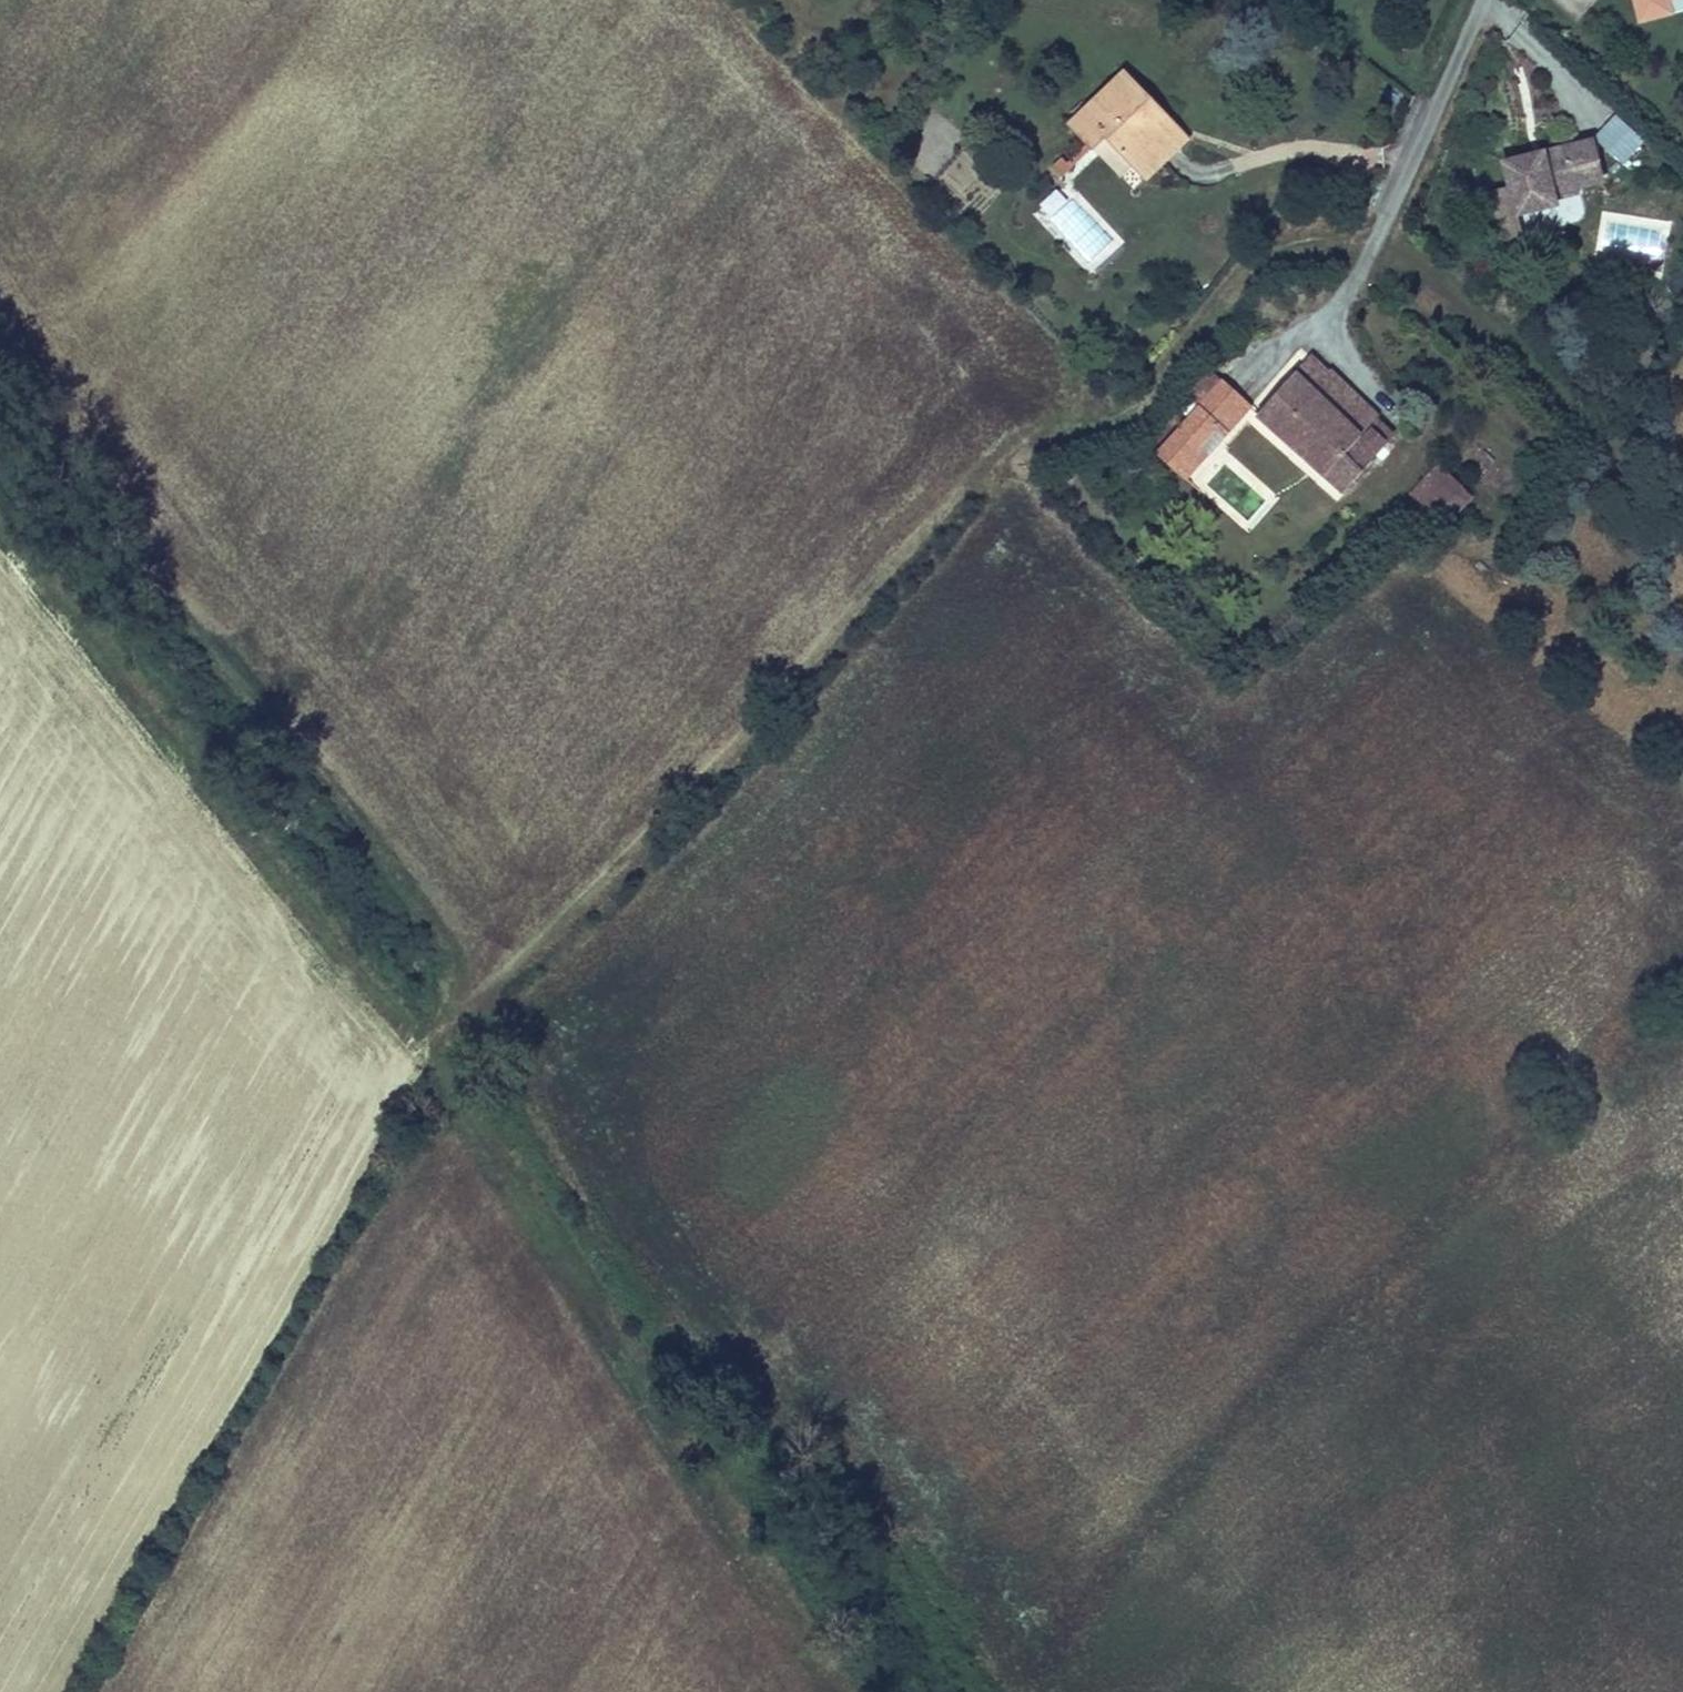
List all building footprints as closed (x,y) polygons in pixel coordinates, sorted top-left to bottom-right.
[(1640,9),(1665,3),(1664,0),(1637,0),(1640,9)] [(1640,9),(1643,23),(1673,16),(1669,0),(1664,0),(1665,3),(1640,9)] [(1137,105),(1145,97),(1125,76),(1072,127),(1094,151),(1106,139),(1118,151),(1145,178),(1178,147),(1137,105)] [(1186,139),(1145,97),(1137,105),(1178,147),(1186,139)] [(1594,134),(1623,161),(1644,139),(1615,112),(1594,134)] [(1106,139),(1094,151),(1106,163),(1118,151),(1106,139)] [(1601,184),(1592,145),(1502,164),(1507,191),(1488,195),(1498,242),(1520,237),(1516,216),(1555,208),(1553,201),(1576,196),(1574,190),(1601,184)] [(1605,220),(1605,254),(1642,254),(1642,221),(1605,220)] [(1319,389),(1331,376),(1309,356),(1257,413),(1345,492),(1396,435),(1374,416),(1363,428),(1319,389)] [(1199,410),(1221,429),(1229,436),(1252,409),(1207,370),(1184,397),(1199,410)] [(1333,373),(1331,376),(1319,389),(1363,428),(1374,416),(1377,413),(1333,373)] [(1200,454),(1221,429),(1199,410),(1178,435),(1200,454)] [(1206,460),(1200,454),(1178,435),(1152,465),(1181,490),(1206,460)] [(1413,494),(1443,523),(1470,496),(1440,467),(1413,494)]
